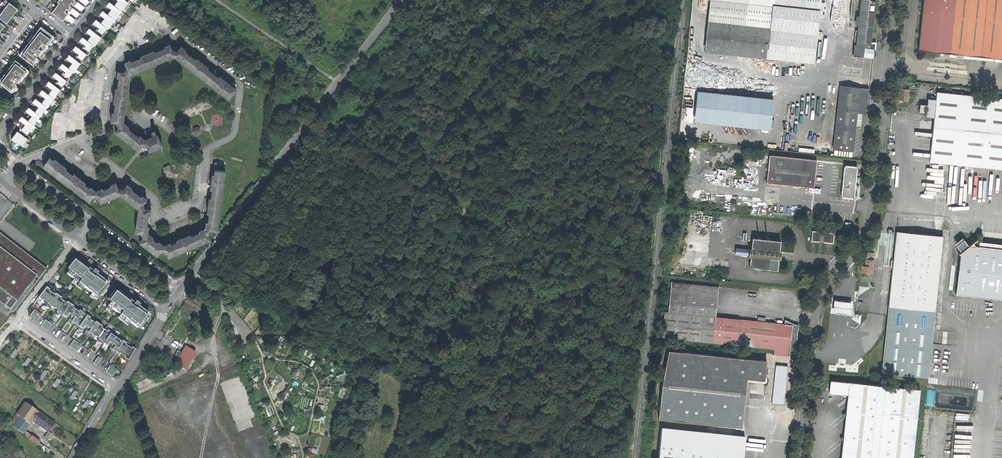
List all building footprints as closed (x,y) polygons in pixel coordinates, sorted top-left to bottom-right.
[(7,23),(11,17),(13,19),(15,16),(13,14),(18,8),(7,0),(5,0),(3,2),(2,2),(0,4),(0,18),(7,23)] [(25,137),(29,131),(29,130),(33,125),(34,125),(36,122),(36,121),(40,116),(43,113),(42,113),(47,107),(47,108),(50,105),(49,104),(53,98),(54,99),(56,96),(56,95),(60,90),(61,90),(63,87),(62,86),(66,81),(67,81),(70,78),(69,77),(73,72),(74,73),(76,70),(76,69),(80,63),(81,64),(83,61),(82,60),(86,54),(87,55),(90,52),(89,51),(93,46),(94,46),(103,34),(102,33),(106,28),(108,29),(130,0),(117,0),(119,2),(117,4),(115,7),(109,2),(106,6),(112,10),(110,13),(108,15),(102,11),(99,15),(105,19),(104,21),(102,24),(96,19),(93,23),(99,28),(97,30),(95,33),(89,28),(86,32),(92,37),(90,39),(88,42),(82,37),(79,41),(85,45),(83,48),(82,50),(75,46),(72,49),(79,54),(77,57),(75,59),(69,54),(66,58),(72,63),(70,65),(68,68),(62,63),(59,67),(65,72),(63,74),(61,76),(55,72),(52,76),(59,81),(56,83),(55,85),(49,80),(46,84),(52,89),(50,92),(48,94),(42,89),(39,93),(45,98),(43,100),(41,103),(35,98),(32,102),(38,107),(37,109),(35,111),(28,107),(25,110),(32,115),(30,118),(28,120),(22,115),(19,119),(25,124),(22,128),(19,132),(17,130),(13,136),(11,138),(19,145),(20,144),(22,146),(28,139),(25,137)] [(61,0),(59,0),(57,3),(59,4),(52,12),(57,16),(63,20),(67,15),(63,12),(65,9),(68,11),(69,9),(70,8),(68,6),(70,4),(72,5),(74,3),(75,1),(73,0),(62,0),(61,0)] [(822,0),(749,0),(749,3),(723,0),(711,0),(709,21),(818,33),(822,0)] [(856,56),(871,57),(871,54),(875,54),(875,51),(875,49),(872,48),(872,43),(877,0),(862,0),(856,56)] [(922,14),(919,49),(955,53),(957,56),(967,52),(970,58),(979,53),(982,59),(992,54),(995,60),(1001,56),(1001,0),(924,0),(922,14)] [(85,7),(78,2),(76,6),(82,10),(85,7)] [(139,6),(167,28),(171,23),(144,2),(139,6)] [(79,13),(73,9),(70,12),(77,17),(79,13)] [(705,51),(815,63),(818,33),(709,21),(705,51)] [(29,42),(19,54),(33,65),(35,66),(39,60),(38,58),(43,52),(45,53),(45,52),(46,53),(51,47),(49,45),(48,46),(48,45),(50,41),(52,43),(56,38),(54,37),(41,26),(34,35),(32,34),(27,40),(29,42)] [(125,62),(127,68),(131,73),(172,57),(175,57),(177,51),(175,50),(173,50),(170,44),(164,46),(165,48),(155,52),(154,51),(150,52),(149,51),(146,52),(144,52),(145,54),(140,56),(141,58),(131,62),(130,60),(125,62)] [(181,46),(177,51),(175,57),(228,99),(236,89),(227,82),(228,80),(226,79),(225,77),(223,79),(219,76),(218,77),(207,68),(208,67),(204,64),(205,63),(203,61),(201,60),(200,61),(196,58),(195,59),(185,51),(186,49),(181,46)] [(0,80),(0,83),(12,92),(14,93),(19,87),(17,85),(23,77),(24,78),(21,81),(23,83),(28,78),(26,77),(30,72),(28,70),(15,60),(0,80)] [(94,92),(101,93),(104,69),(98,68),(94,92)] [(111,121),(117,122),(124,121),(130,74),(131,73),(127,68),(126,69),(125,70),(124,72),(118,71),(117,77),(119,77),(117,88),(115,88),(115,93),(113,92),(113,94),(112,97),(114,98),(113,102),(115,103),(114,112),(112,112),(111,121)] [(78,103),(84,104),(87,80),(81,79),(78,103)] [(841,85),(833,149),(853,151),(858,112),(866,114),(869,88),(841,85)] [(910,88),(900,88),(899,100),(909,101),(910,88)] [(695,122),(771,130),(774,98),(698,90),(695,122)] [(66,97),(71,102),(76,96),(70,92),(66,97)] [(921,105),(921,112),(925,113),(925,116),(934,117),(931,152),(930,162),(1001,168),(1001,99),(937,92),(936,99),(929,99),(928,105),(921,105)] [(90,120),(97,121),(100,96),(94,95),(90,120)] [(50,140),(57,141),(60,113),(54,113),(50,140)] [(115,132),(126,140),(133,132),(127,128),(129,126),(125,123),(124,121),(117,122),(118,124),(117,124),(118,125),(119,126),(119,127),(115,132)] [(138,149),(142,145),(144,139),(139,135),(138,136),(133,132),(126,140),(138,149)] [(162,146),(158,134),(144,139),(142,145),(145,146),(145,145),(146,145),(147,145),(149,151),(162,146)] [(815,187),(817,159),(770,155),(767,182),(815,187)] [(95,197),(98,196),(97,190),(96,190),(95,190),(91,186),(90,188),(84,183),(85,182),(81,179),(83,178),(81,176),(79,174),(77,176),(74,173),(73,175),(65,169),(66,167),(62,165),(64,163),(62,162),(60,160),(58,162),(55,159),(53,160),(49,157),(43,165),(89,201),(93,196),(95,197)] [(841,197),(854,198),(855,191),(855,186),(858,187),(859,184),(856,183),(856,178),(859,178),(860,175),(857,175),(858,165),(845,163),(841,197)] [(169,165),(163,167),(167,175),(172,173),(169,165)] [(225,171),(215,169),(214,175),(212,174),(212,179),(210,179),(209,181),(209,184),(211,184),(210,189),(212,189),(211,198),(209,198),(209,203),(206,203),(206,205),(206,208),(208,208),(207,213),(209,213),(208,222),(206,222),(205,227),(211,230),(217,230),(225,171)] [(119,195),(120,194),(123,189),(121,189),(121,188),(120,188),(119,188),(116,182),(110,184),(111,186),(103,190),(102,188),(97,190),(98,196),(100,202),(119,195)] [(142,235),(144,237),(148,233),(148,232),(148,230),(148,226),(147,226),(148,215),(150,215),(151,209),(144,208),(144,206),(143,205),(142,204),(146,199),(142,195),(141,197),(131,189),(132,187),(127,184),(123,189),(120,194),(138,208),(135,231),(142,232),(142,235)] [(732,205),(736,206),(737,198),(725,197),(725,200),(732,201),(732,205)] [(817,215),(839,217),(840,208),(832,206),(833,204),(826,203),(825,206),(818,205),(817,215)] [(814,229),(812,240),(818,241),(819,240),(824,240),(825,241),(833,242),(834,232),(826,230),(825,232),(821,231),(820,230),(814,229)] [(888,306),(935,311),(943,235),(896,231),(893,259),(891,259),(890,264),(890,268),(892,268),(888,306)] [(0,233),(0,302),(14,313),(48,270),(0,233)] [(750,266),(778,269),(779,259),(780,259),(781,254),(781,251),(780,250),(781,240),(753,237),(752,248),(751,248),(750,256),(752,256),(750,266)] [(955,244),(962,253),(969,247),(962,238),(958,241),(955,244)] [(976,246),(973,244),(969,247),(962,253),(960,253),(956,294),(1001,300),(1001,249),(976,246)] [(736,247),(736,254),(749,255),(750,248),(736,247)] [(99,296),(109,283),(75,258),(68,268),(70,270),(67,273),(99,296)] [(871,273),(872,265),(865,265),(861,265),(860,272),(871,273)] [(774,355),(789,356),(790,349),(795,350),(796,348),(797,342),(795,342),(796,333),(797,323),(792,322),(785,320),(785,323),(741,319),(740,318),(716,316),(719,285),(672,281),(669,312),(665,311),(662,336),(775,348),(774,355)] [(135,348),(46,286),(38,297),(44,300),(128,360),(135,348)] [(150,315),(116,289),(108,299),(112,302),(109,305),(140,329),(150,315)] [(928,376),(935,311),(888,306),(886,326),(881,372),(928,376)] [(35,322),(40,316),(36,313),(37,312),(34,309),(30,316),(33,319),(32,320),(35,322)] [(45,320),(41,326),(47,331),(52,324),(45,320)] [(205,338),(200,347),(206,351),(211,341),(205,338)] [(73,340),(69,346),(76,351),(80,344),(73,340)] [(177,365),(186,370),(196,352),(186,346),(181,353),(179,357),(175,364),(177,365)] [(659,418),(743,426),(748,378),(765,379),(767,360),(669,351),(663,378),(662,385),(659,418)] [(776,372),(772,404),(784,405),(785,395),(788,366),(776,364),(777,361),(769,361),(768,371),(776,372)] [(110,365),(105,372),(112,376),(117,370),(110,365)] [(164,379),(180,372),(177,365),(161,372),(164,379)] [(134,384),(137,391),(155,383),(152,376),(134,384)] [(831,380),(829,392),(848,394),(851,398),(847,401),(846,411),(849,415),(846,418),(844,435),(847,439),(843,442),(842,452),(841,457),(913,457),(920,388),(831,380)] [(54,422),(25,401),(20,407),(10,422),(21,430),(27,436),(37,444),(40,441),(25,429),(33,419),(40,424),(48,430),(54,422)] [(745,437),(662,429),(658,457),(743,457),(745,437)] [(17,456),(22,450),(12,442),(7,449),(9,450),(9,451),(2,445),(1,446),(1,448),(0,449),(0,451),(10,457),(21,457),(17,456)]
